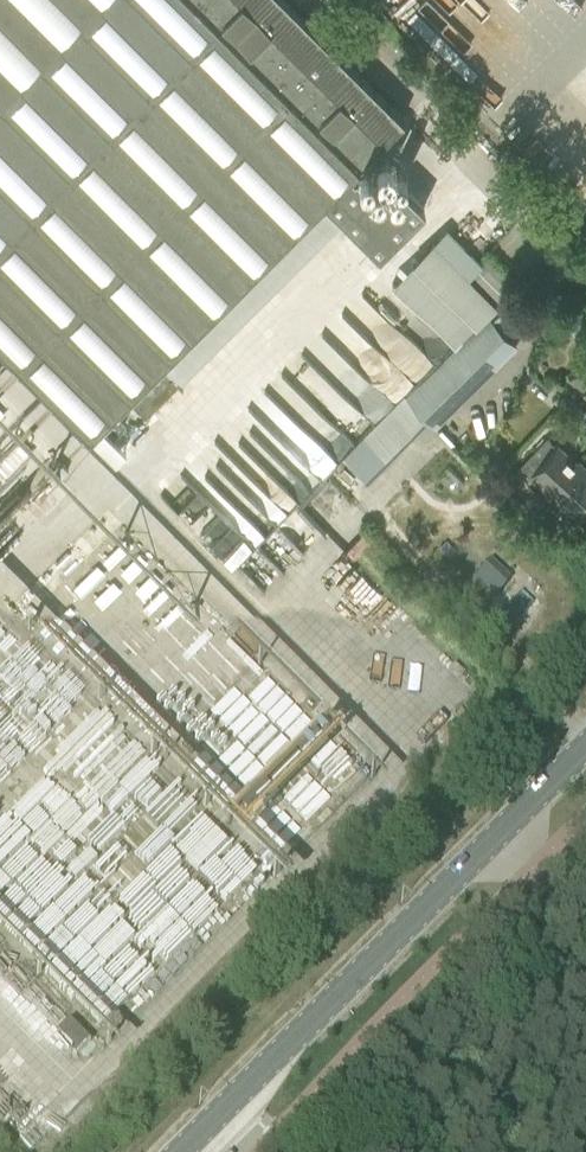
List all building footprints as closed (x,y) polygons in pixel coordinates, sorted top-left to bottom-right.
[(90,432),(92,430),(126,397),(146,417),(180,383),(160,362),(324,199),(344,219),(373,248),(378,253),(407,224),(424,207),(420,204),(404,187),(392,199),(379,186),(374,192),(352,170),(357,165),(356,164),(369,151),(372,153),(381,143),(379,141),(387,133),(389,135),(404,119),(285,0),(0,0),(0,342),(90,432)] [(515,296),(491,320),(409,403),(424,418),(432,425),(515,343),(500,329),(524,306),(515,296)] [(568,376),(585,392),(585,356),(568,376)] [(403,397),(342,459),(363,480),(424,418),(409,403),(403,397)] [(516,490),(536,508),(549,495),(572,516),(585,500),(585,476),(575,466),(578,463),(558,444),(516,490)] [(45,497),(57,487),(47,475),(35,485),(45,497)] [(197,947),(254,890),(239,875),(183,932),(197,947)]
